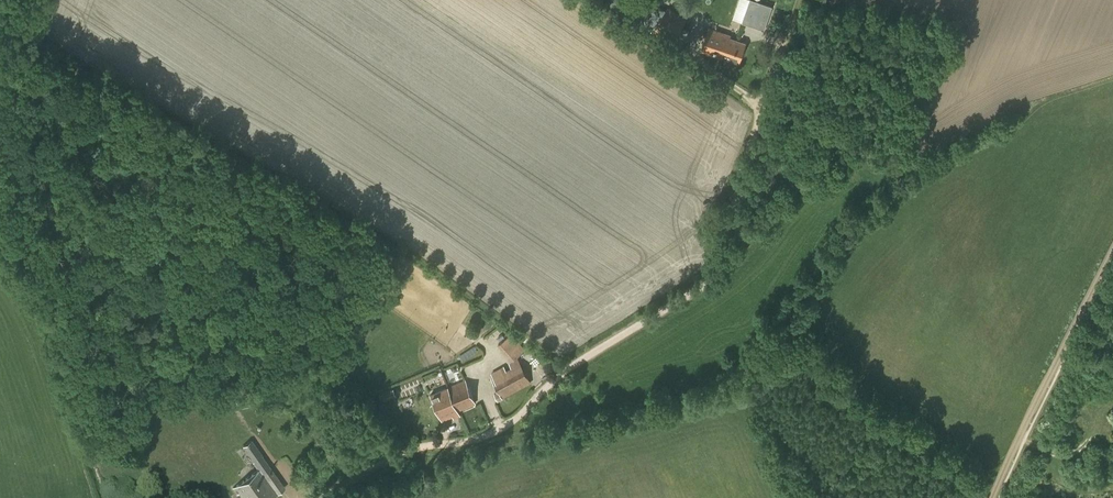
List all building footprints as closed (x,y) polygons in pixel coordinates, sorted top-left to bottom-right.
[(608,5),(619,11),(625,0),(611,0),(608,5)] [(748,3),(742,1),(735,20),(765,30),(773,7),(750,0),(748,0),(748,3)] [(666,10),(655,2),(638,25),(667,47),(687,20),(669,6),(666,10)] [(718,54),(740,61),(746,43),(730,38),(731,35),(709,28),(701,51),(717,56),(718,54)] [(498,345),(512,361),(526,349),(511,333),(498,345)] [(494,393),(498,401),(532,383),(521,364),(508,372),(506,369),(491,377),(497,391),(494,393)] [(449,387),(432,394),(442,420),(460,412),(459,410),(475,403),(465,381),(449,387)] [(241,386),(234,401),(249,407),(255,392),(241,386)] [(393,389),(380,394),(382,401),(396,396),(393,389)] [(262,473),(260,469),(236,485),(245,497),(272,497),(276,495),(271,487),(280,481),(270,468),(262,473)]
